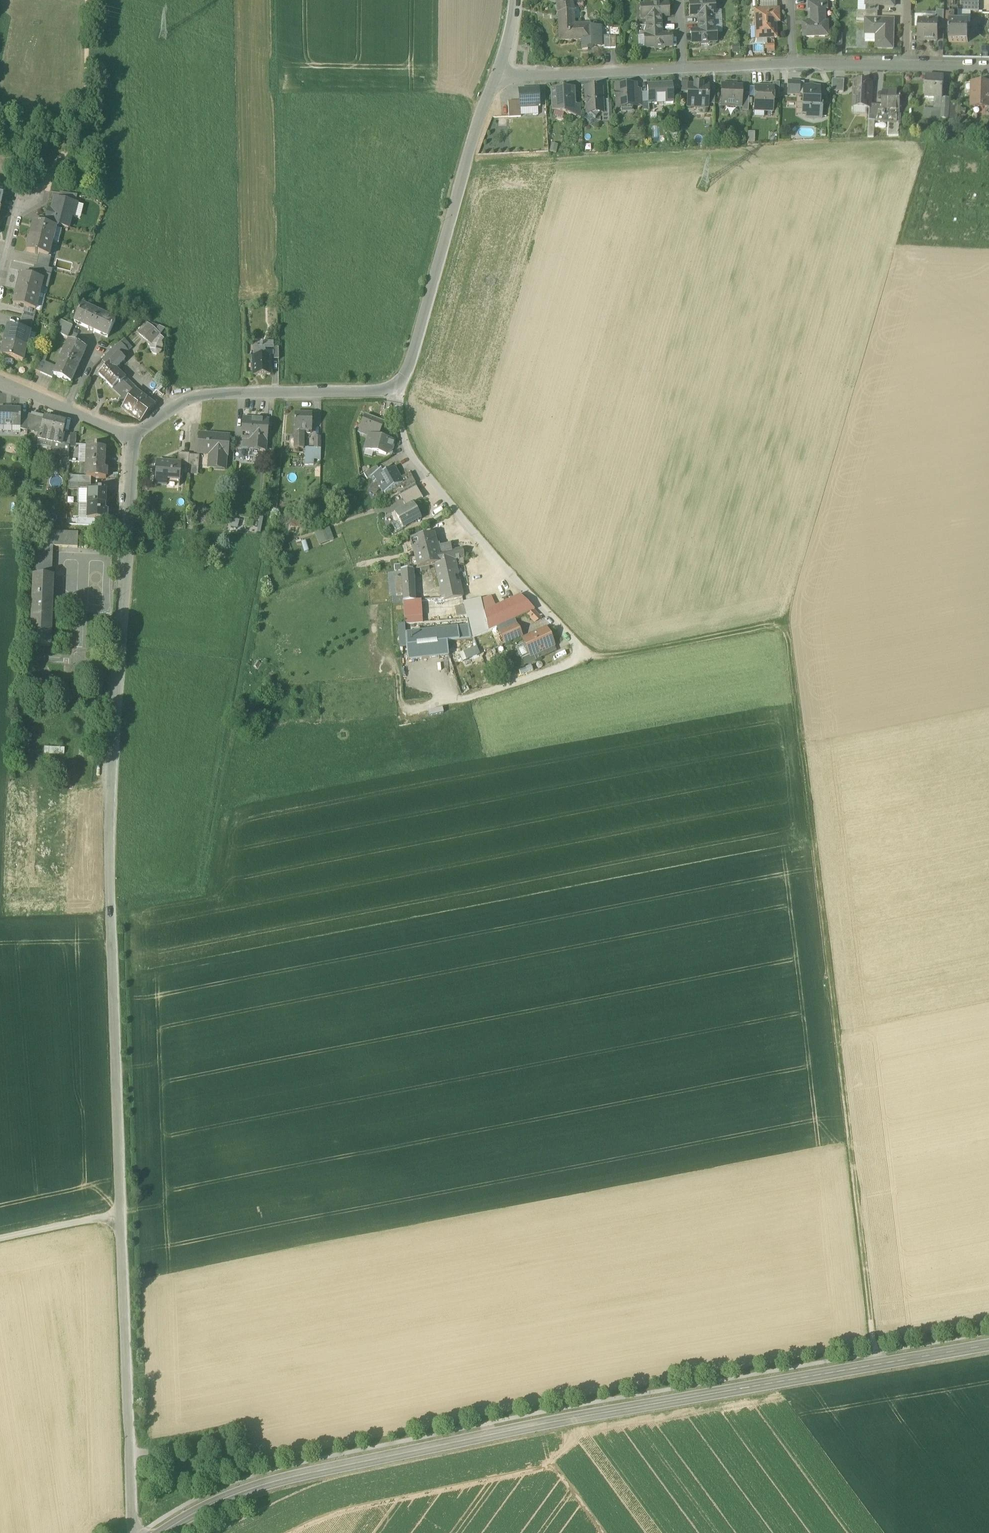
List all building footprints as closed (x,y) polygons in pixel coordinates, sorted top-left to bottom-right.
[(582,40),(590,40),(590,27),(589,27),(573,28),(573,16),(575,14),(576,14),(576,12),(574,11),(573,11),(570,0),(559,0),(556,0),(559,14),(560,41),(582,40)] [(777,0),(760,0),(761,10),(777,9),(777,0)] [(979,12),(979,0),(961,0),(961,11),(970,12),(979,12)] [(714,30),(713,22),(713,14),(715,14),(715,11),(715,2),(707,3),(707,1),(697,1),(697,3),(689,4),(690,15),(698,15),(698,23),(699,31),(691,31),(692,43),(699,42),(699,44),(709,44),(709,42),(717,41),(716,33),(716,30),(714,30)] [(641,18),(646,18),(661,17),(669,16),(669,5),(661,5),(661,3),(651,4),(651,6),(640,6),(641,18)] [(803,23),(803,37),(828,36),(827,22),(825,22),(824,9),(824,8),(819,9),(811,9),(812,23),(803,23)] [(760,28),(760,38),(767,38),(776,38),(776,22),(779,22),(779,9),(777,9),(761,10),(755,10),(756,28),(760,28)] [(722,10),(715,11),(715,14),(713,14),(713,22),(722,21),(722,10)] [(949,22),(957,22),(958,11),(958,10),(950,10),(950,12),(949,22)] [(877,19),(878,12),(866,12),(856,11),(856,20),(865,20),(865,19),(877,19)] [(961,11),(958,11),(957,22),(968,23),(970,23),(970,12),(961,11)] [(646,18),(647,25),(662,25),(661,17),(646,18)] [(876,48),(893,49),(894,20),(877,19),(865,19),(865,20),(865,34),(876,35),(876,41),(876,48)] [(918,40),(937,41),(937,29),(937,21),(936,21),(922,20),(919,20),(918,40)] [(723,33),(722,21),(713,22),(714,30),(716,30),(716,33),(723,33)] [(949,41),(968,42),(968,23),(957,22),(949,22),(949,30),(949,41)] [(589,24),(589,27),(590,27),(590,40),(582,40),(583,50),(588,50),(590,47),(601,47),(600,28),(596,28),(596,24),(589,24)] [(647,25),(647,36),(662,35),(662,25),(647,25)] [(672,35),(662,35),(647,36),(644,36),(645,48),(654,47),(654,49),(664,49),(664,47),(673,46),(672,35)] [(740,44),(732,44),(732,53),(740,52),(740,44)] [(934,98),(942,99),(943,77),(926,76),(925,97),(934,98)] [(831,92),(844,93),(845,80),(832,79),(831,92)] [(869,108),(870,108),(870,105),(871,84),(862,83),(862,81),(855,81),(855,83),(854,93),(853,107),(867,108),(869,108)] [(788,94),(799,94),(800,82),(788,82),(788,94)] [(648,92),(649,104),(673,103),(672,84),(648,85),(648,92)] [(706,108),(708,108),(708,104),(708,90),(708,86),(702,85),(701,84),(696,84),(694,85),(688,85),(688,91),(688,107),(695,107),(706,108)] [(741,106),(742,106),(742,93),(742,86),(736,86),(737,85),(721,84),(721,106),(741,106)] [(964,95),(973,96),(973,84),(965,84),(964,95)] [(988,108),(988,90),(988,89),(988,88),(988,84),(973,84),(973,96),(972,108),(988,108)] [(617,100),(618,107),(636,106),(635,90),(635,86),(616,87),(617,94),(614,97),(617,100)] [(804,89),(804,87),(803,87),(803,94),(803,98),(810,98),(809,108),(807,109),(806,111),(806,114),(806,117),(814,119),(822,118),(823,97),(820,97),(820,88),(812,86),(807,86),(808,89),(804,89)] [(765,111),(772,112),(773,99),(773,88),(767,87),(762,87),(755,87),(755,111),(765,111)] [(564,113),(575,116),(574,105),(574,89),(561,89),(560,88),(557,90),(552,90),(553,111),(556,111),(564,113)] [(602,101),(602,94),(601,94),(600,94),(597,92),(598,91),(597,90),(594,90),(594,88),(586,88),(586,101),(584,103),(586,105),(589,107),(587,110),(587,112),(589,114),(595,119),(600,114),(602,114),(603,114),(602,101)] [(538,91),(520,92),(520,101),(520,108),(538,107),(539,107),(538,91)] [(883,109),(882,109),(882,111),(899,112),(900,92),(882,91),(882,106),(883,106),(883,109)] [(741,111),(748,111),(749,94),(742,93),(742,106),(741,106),(741,111)] [(942,99),(934,98),(933,110),(941,110),(941,108),(942,99)] [(941,108),(949,109),(949,105),(950,99),(942,99),(941,108)] [(520,101),(508,102),(509,117),(521,117),(521,116),(520,108),(520,101)] [(957,105),(949,105),(949,109),(948,120),(956,120),(957,105)] [(538,115),(538,107),(520,108),(521,116),(538,115)] [(867,116),(867,108),(853,107),(853,116),(867,116)] [(941,108),(941,110),(940,119),(948,120),(949,109),(941,108)] [(899,125),(899,112),(882,111),(882,109),(879,109),(877,118),(876,122),(889,124),(899,125)] [(934,118),(940,119),(941,110),(933,110),(924,109),(924,117),(932,118),(931,120),(934,121),(934,118)] [(564,113),(556,111),(554,119),(562,121),(564,113)] [(595,119),(589,114),(584,119),(590,125),(595,119)] [(899,125),(889,124),(888,136),(898,136),(899,125)] [(58,200),(75,204),(77,195),(60,193),(58,200)] [(59,226),(68,228),(71,217),(74,217),(77,205),(75,204),(58,200),(54,199),(52,207),(53,207),(52,211),(51,211),(49,210),(47,218),(46,219),(54,221),(53,224),(59,226)] [(77,205),(74,217),(80,219),(83,206),(77,205)] [(53,228),(58,229),(59,226),(53,224),(54,221),(46,219),(47,218),(40,217),(38,223),(53,227),(53,228)] [(34,222),(30,237),(27,252),(39,255),(46,256),(50,242),(53,228),(53,227),(38,223),(34,222)] [(53,228),(50,242),(55,243),(58,229),(53,228)] [(39,255),(36,266),(34,266),(32,277),(41,279),(41,280),(42,274),(50,276),(52,270),(48,269),(51,257),(46,256),(39,255)] [(41,280),(41,279),(32,277),(21,275),(17,289),(13,305),(24,308),(33,310),(37,294),(39,287),(45,288),(47,289),(50,276),(42,274),(41,280)] [(43,296),(45,288),(39,287),(37,294),(43,296)] [(46,296),(43,296),(37,294),(33,310),(36,311),(41,312),(46,296)] [(93,332),(107,338),(115,321),(82,306),(74,323),(87,329),(93,332)] [(24,308),(21,318),(20,325),(31,328),(33,321),(36,311),(33,310),(24,308)] [(56,333),(67,338),(72,327),(61,322),(59,328),(56,333)] [(142,331),(148,324),(146,322),(136,332),(150,345),(160,335),(154,329),(148,336),(142,331)] [(142,331),(148,336),(154,329),(148,324),(142,331)] [(8,327),(4,342),(24,346),(27,332),(8,327)] [(27,332),(24,346),(32,349),(36,334),(27,332)] [(164,339),(160,335),(150,345),(149,347),(149,349),(150,352),(152,354),(157,355),(161,353),(162,351),(163,346),(163,344),(162,342),(164,339)] [(124,339),(120,343),(126,351),(131,347),(124,339)] [(20,361),(24,346),(4,342),(1,356),(20,361)] [(53,375),(70,383),(77,369),(77,370),(80,364),(79,364),(85,350),(69,342),(57,368),(53,375)] [(262,357),(269,357),(272,357),(271,348),(274,348),(273,342),(262,342),(262,345),(262,347),(262,357)] [(102,359),(108,365),(119,354),(121,356),(126,351),(120,343),(112,349),(102,359)] [(252,357),(253,376),(270,376),(270,360),(269,357),(262,357),(262,347),(262,345),(259,345),(259,347),(253,347),(253,357),(252,357)] [(99,374),(113,389),(118,383),(119,384),(125,379),(115,369),(124,360),(121,356),(119,354),(108,365),(99,374)] [(35,370),(41,373),(45,363),(45,362),(39,359),(35,370)] [(57,368),(45,363),(41,373),(52,378),(53,375),(57,368)] [(129,384),(125,379),(119,384),(118,383),(113,389),(120,396),(127,401),(134,391),(135,391),(135,390),(129,384)] [(153,405),(135,391),(134,391),(127,401),(122,409),(140,423),(154,406),(153,405)] [(11,432),(12,427),(20,427),(21,414),(21,410),(0,409),(0,426),(3,426),(3,431),(11,432)] [(40,431),(41,431),(44,418),(28,414),(27,428),(40,431)] [(294,449),(303,449),(303,432),(311,432),(312,414),(294,414),(294,449)] [(38,440),(52,443),(53,434),(62,437),(62,436),(66,422),(44,417),(44,418),(41,431),(40,431),(38,440)] [(358,433),(370,437),(379,441),(379,439),(377,439),(383,424),(364,417),(358,433)] [(252,451),(265,452),(266,442),(267,442),(268,421),(243,419),(242,429),(241,440),(242,440),(250,440),(253,441),(252,451)] [(233,449),(241,450),(242,440),(241,440),(242,429),(235,429),(233,449)] [(53,452),(69,456),(69,448),(70,437),(62,436),(62,437),(53,434),(52,443),(51,451),(53,452)] [(208,466),(225,468),(225,456),(226,456),(228,437),(218,436),(217,438),(199,436),(198,454),(209,455),(208,466)] [(375,452),(379,441),(370,437),(366,450),(373,452),(375,452)] [(375,452),(381,454),(385,441),(379,439),(379,441),(375,452)] [(393,442),(385,441),(381,454),(380,455),(383,458),(391,451),(393,442)] [(87,446),(87,463),(104,464),(104,449),(96,449),(96,446),(87,446)] [(305,449),(305,459),(314,459),(320,459),(320,449),(314,449),(305,449)] [(373,452),(366,450),(364,456),(372,458),(373,452)] [(180,468),(188,468),(189,455),(189,454),(177,453),(176,463),(181,463),(180,468)] [(199,456),(189,455),(188,468),(198,469),(199,456)] [(154,485),(179,487),(180,468),(181,463),(176,463),(170,462),(170,463),(156,462),(154,485)] [(104,469),(104,464),(87,463),(86,477),(86,478),(94,478),(106,479),(106,469),(104,469)] [(364,474),(367,480),(370,478),(370,477),(379,472),(377,467),(364,474)] [(380,486),(384,495),(400,486),(403,485),(400,479),(399,480),(398,477),(398,476),(394,469),(384,474),(382,471),(379,472),(370,477),(370,478),(374,484),(377,482),(380,480),(382,485),(380,486)] [(400,486),(403,491),(414,485),(415,485),(409,474),(400,479),(403,485),(400,486)] [(422,499),(414,485),(403,491),(399,493),(407,507),(412,505),(422,499)] [(88,491),(88,505),(105,505),(105,490),(94,490),(88,490),(88,491)] [(87,518),(88,505),(79,504),(79,518),(87,518)] [(104,511),(105,505),(88,505),(87,518),(87,520),(95,520),(107,521),(107,511),(104,511)] [(398,523),(402,530),(421,520),(412,505),(407,507),(391,516),(395,524),(398,523)] [(398,523),(395,524),(391,527),(396,534),(402,530),(398,523)] [(329,528),(314,534),(319,546),(333,541),(329,528)] [(78,533),(54,532),(35,532),(34,546),(35,546),(53,547),(77,548),(78,533)] [(410,542),(417,570),(435,566),(441,565),(438,555),(437,548),(434,536),(410,542)] [(51,577),(53,547),(35,546),(34,576),(51,577)] [(437,548),(438,555),(452,553),(450,546),(437,548)] [(462,551),(452,553),(438,555),(441,565),(435,566),(440,588),(451,590),(460,588),(458,576),(455,562),(464,560),(462,551)] [(402,595),(403,603),(414,602),(412,570),(401,571),(401,578),(402,595)] [(30,646),(50,647),(53,577),(51,577),(34,576),(33,576),(30,646)] [(463,599),(460,588),(451,590),(440,588),(445,599),(444,599),(444,602),(463,599)] [(479,601),(483,614),(496,608),(490,597),(479,601)] [(496,608),(483,614),(484,617),(487,632),(533,612),(534,611),(520,597),(496,608)] [(403,603),(404,619),(420,618),(419,601),(414,602),(403,603)] [(479,601),(463,605),(464,608),(466,615),(467,621),(484,617),(483,614),(479,601)] [(456,609),(457,616),(466,615),(464,608),(456,609)] [(526,615),(536,625),(541,620),(533,612),(526,615)] [(487,632),(484,617),(467,621),(472,640),(487,632)] [(498,628),(500,633),(516,626),(514,621),(498,628)] [(399,647),(406,647),(405,634),(405,626),(398,626),(399,647)] [(500,633),(505,644),(521,637),(516,626),(500,633)] [(406,647),(408,662),(448,657),(447,643),(471,640),(468,627),(405,634),(406,647)] [(524,644),(530,657),(533,656),(553,646),(546,629),(522,640),(524,644)] [(530,657),(524,644),(515,648),(521,661),(530,657)] [(553,646),(533,656),(536,661),(556,651),(553,646)] [(476,647),(463,653),(466,661),(480,656),(476,647)] [(521,661),(523,667),(536,661),(533,656),(530,657),(521,661)] [(413,705),(416,717),(428,714),(426,702),(413,705)]
